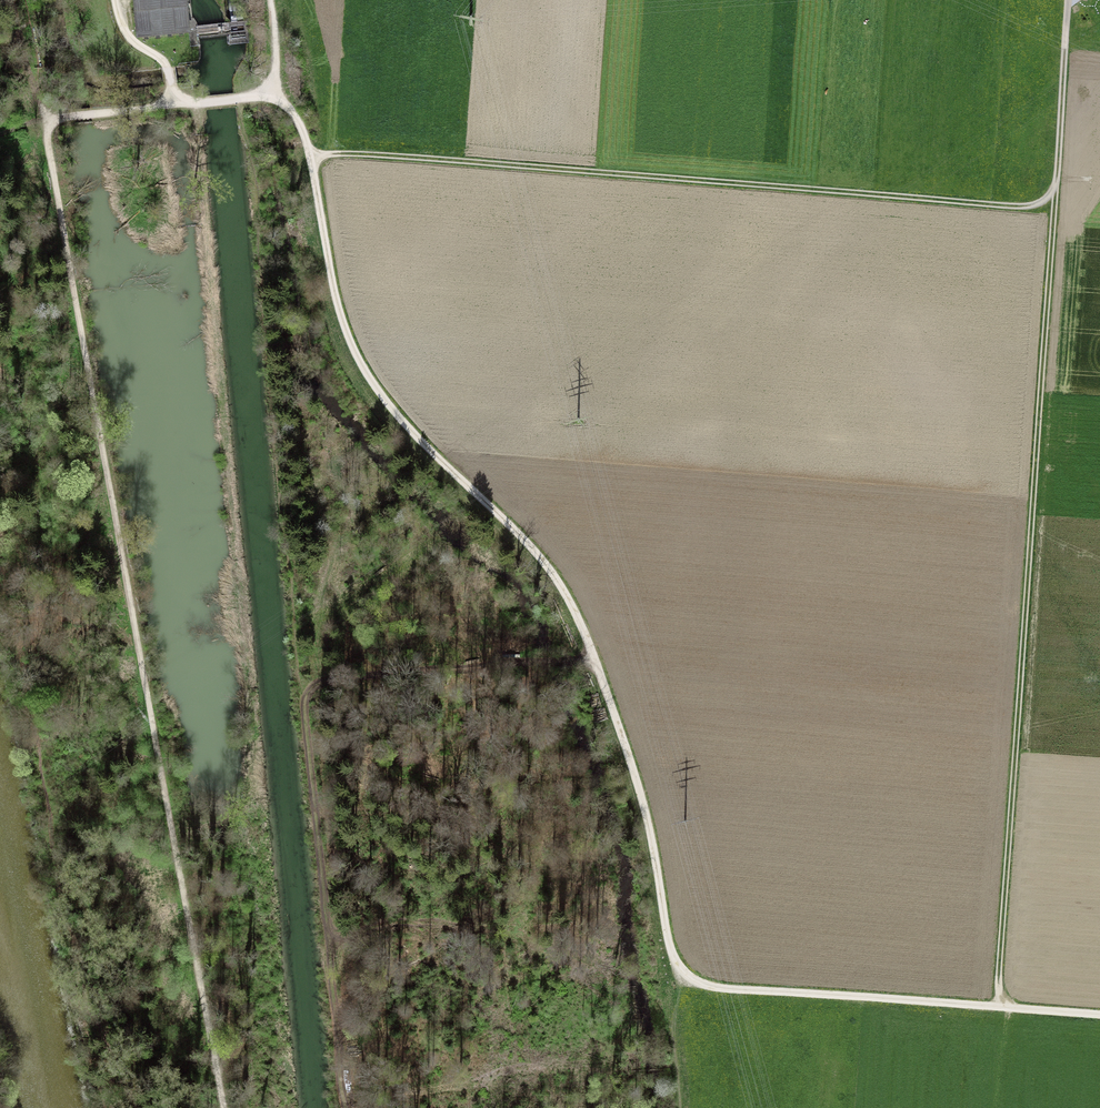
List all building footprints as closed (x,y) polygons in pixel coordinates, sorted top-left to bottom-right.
[(190,32),(188,18),(186,0),(134,0),(134,1),(139,38),(190,32)]
